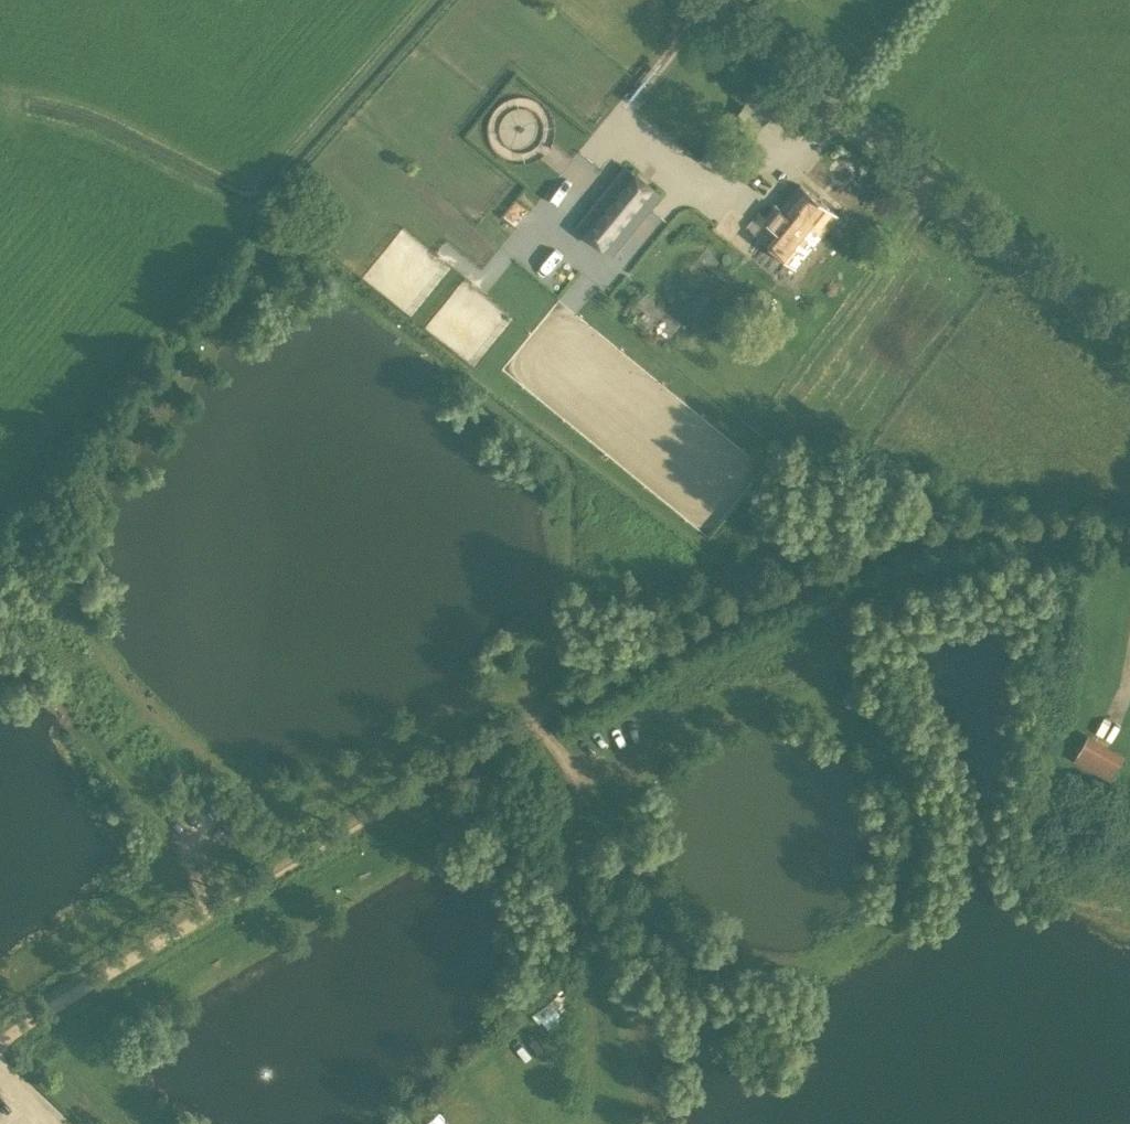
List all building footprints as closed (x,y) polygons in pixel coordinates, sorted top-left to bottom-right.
[(627,167),(579,225),(612,252),(659,194),(654,189),(635,174),(627,167)] [(771,220),(761,232),(775,243),(764,257),(787,277),(838,216),(801,185),(788,200),(779,193),(762,213),(771,220)] [(1074,760),(1110,780),(1124,754),(1088,734),(1074,760)]
